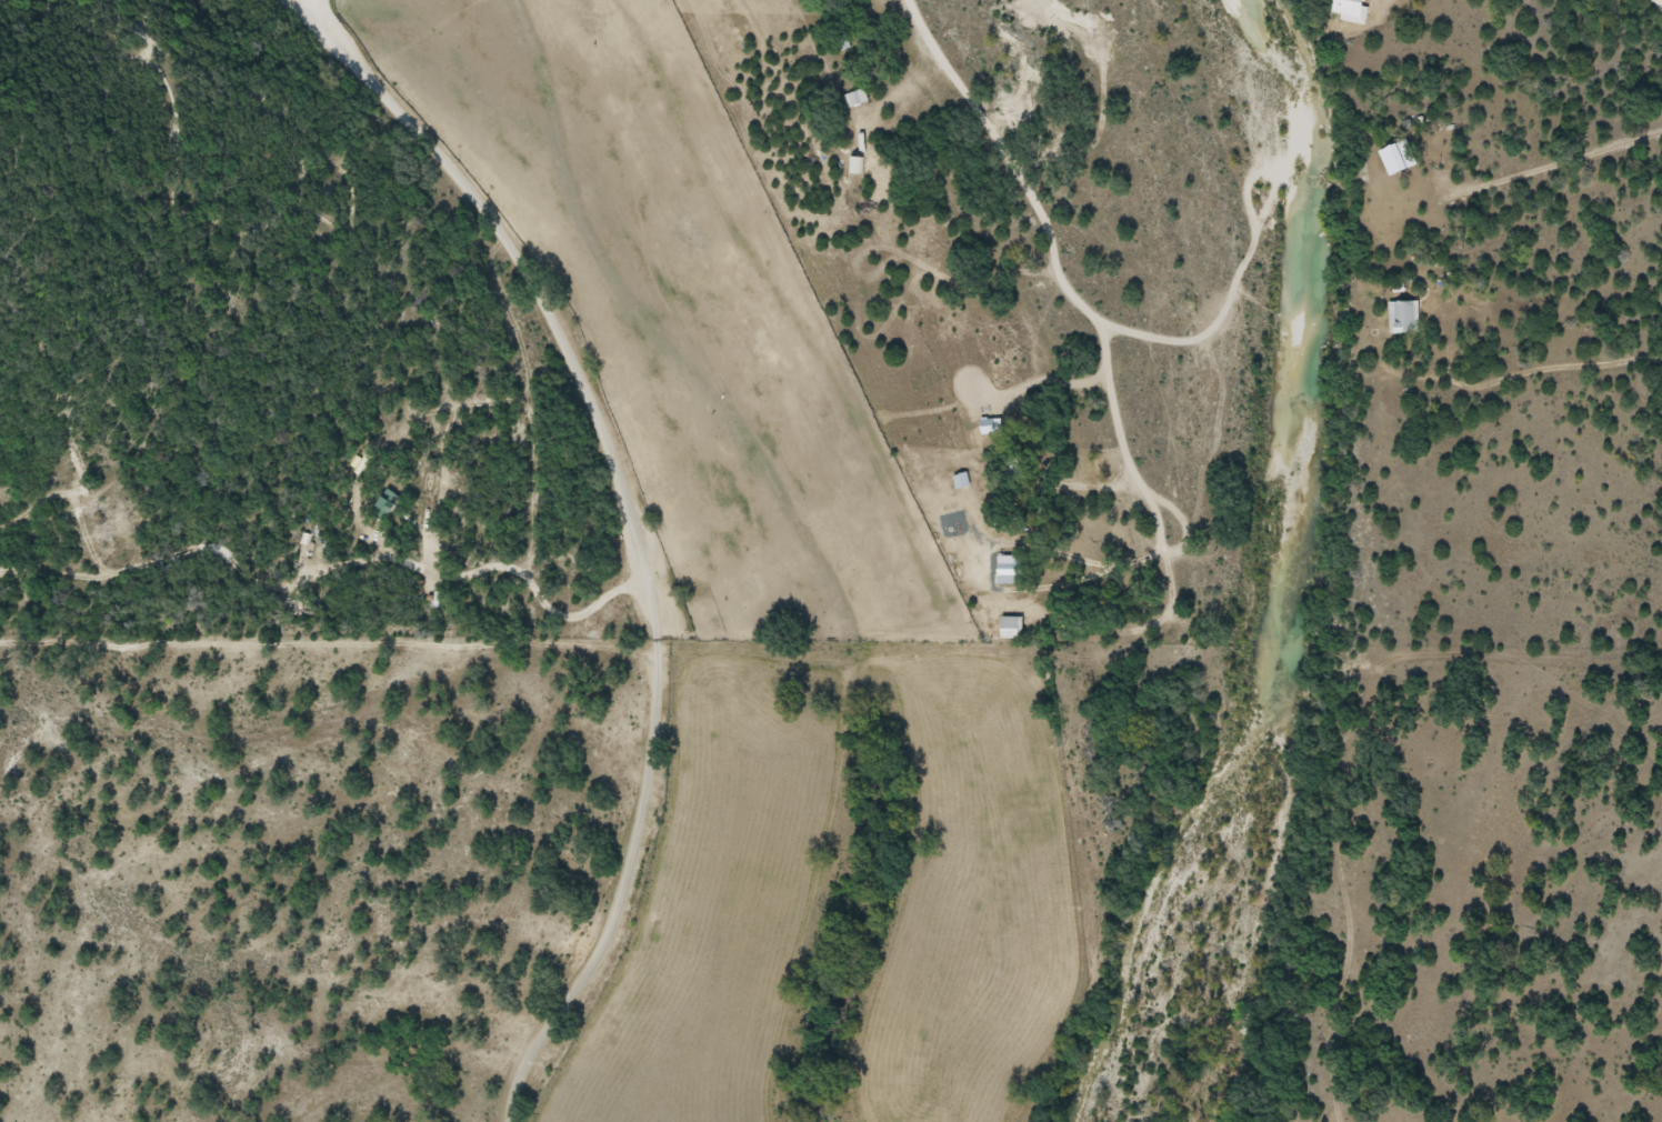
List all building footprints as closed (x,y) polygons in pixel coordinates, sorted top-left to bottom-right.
[(1368,0),(1336,0),(1333,17),(1364,23),(1368,0)] [(848,107),(868,102),(865,89),(845,94),(848,107)] [(1418,166),(1409,139),(1381,149),(1390,175),(1418,166)] [(1419,333),(1419,301),(1389,301),(1389,333),(1419,333)] [(956,489),(971,487),(968,472),(953,474),(956,489)] [(1003,638),(1024,638),(1024,616),(1003,616),(1003,638)]
